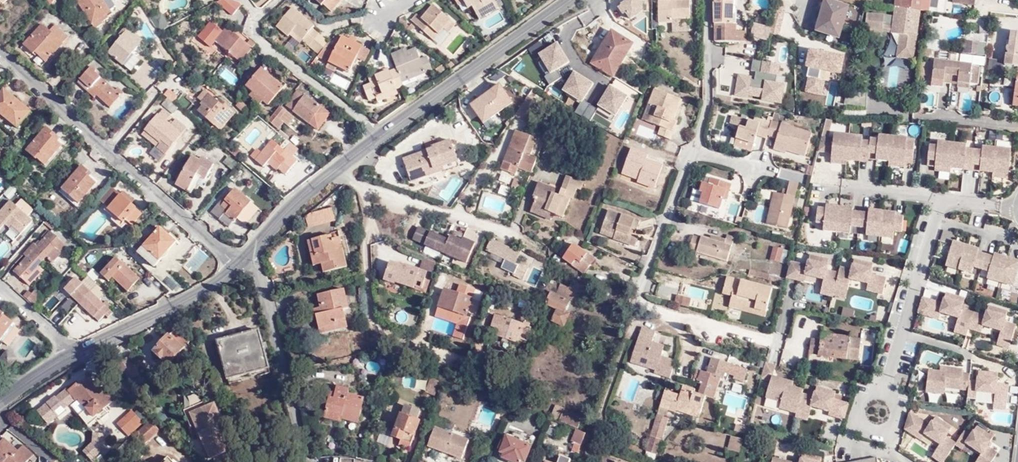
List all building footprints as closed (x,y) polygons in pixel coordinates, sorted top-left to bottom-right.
[(48,4),(52,9),(58,2),(56,0),(51,0),(48,4)] [(94,26),(113,14),(104,0),(79,0),(94,26)] [(218,3),(230,15),(240,6),(234,0),(221,0),(218,3)] [(321,7),(322,6),(330,12),(335,7),(333,5),(337,0),(313,0),(321,7)] [(499,8),(495,0),(463,0),(465,3),(468,9),(473,7),(480,19),(499,8)] [(662,22),(676,22),(676,18),(694,18),(693,0),(662,0),(662,22)] [(746,29),(736,29),(736,13),(733,13),(727,13),(727,0),(715,0),(715,1),(714,1),(715,40),(746,39),(746,29)] [(768,9),(770,1),(767,0),(754,0),(753,5),(768,9)] [(839,0),(825,0),(816,29),(841,37),(848,14),(857,17),(862,0),(860,0),(851,0),(850,4),(848,3),(849,0),(847,0),(844,0),(844,1),(839,0)] [(896,8),(921,11),(936,13),(937,8),(938,8),(939,0),(897,0),(896,8)] [(434,41),(444,29),(452,21),(435,6),(429,13),(423,19),(421,17),(418,14),(412,21),(434,41)] [(291,34),(293,32),(303,40),(310,47),(319,36),(312,30),(315,27),(292,8),(277,27),(288,37),(291,34)] [(502,13),(499,8),(480,19),(482,24),(502,13)] [(916,50),(921,12),(921,11),(896,8),(893,35),(901,36),(899,48),(916,50)] [(754,22),(771,27),(773,19),(751,13),(749,20),(754,22)] [(885,16),(873,15),(871,31),(884,32),(885,16)] [(400,18),(399,23),(411,33),(415,29),(412,26),(411,27),(400,18)] [(456,25),(452,21),(444,29),(449,33),(456,25)] [(750,34),(767,39),(771,27),(754,22),(750,34)] [(55,25),(50,30),(43,23),(24,45),(34,53),(36,51),(47,61),(68,36),(55,25)] [(109,52),(124,64),(132,54),(144,40),(130,28),(109,52)] [(236,57),(237,57),(248,44),(237,35),(235,36),(226,28),(216,40),(236,57)] [(636,42),(612,28),(590,63),(614,77),(636,42)] [(1011,29),(1009,43),(1007,43),(1005,61),(1016,63),(1014,76),(1015,76),(1017,76),(1017,30),(1011,29)] [(301,42),(303,40),(293,32),(291,34),(301,42)] [(310,47),(319,55),(329,44),(319,36),(310,47)] [(335,48),(329,44),(319,55),(317,58),(329,63),(331,60),(339,64),(337,68),(349,74),(358,57),(363,48),(355,44),(351,41),(342,37),(335,48)] [(964,39),(962,53),(977,54),(979,40),(964,39)] [(558,69),(571,61),(559,41),(539,52),(543,59),(551,73),(558,69)] [(237,57),(241,61),(256,44),(253,42),(249,46),(248,44),(237,57)] [(790,58),(790,44),(777,44),(777,58),(790,58)] [(165,46),(156,54),(163,62),(172,55),(165,46)] [(358,57),(367,61),(372,51),(364,46),(363,48),(358,57)] [(843,73),(846,54),(810,47),(806,65),(810,66),(821,68),(843,73)] [(409,52),(408,50),(392,57),(393,59),(409,52)] [(409,52),(393,59),(397,71),(401,79),(424,70),(425,73),(433,70),(427,57),(420,60),(416,50),(409,52)] [(136,57),(132,54),(124,64),(128,67),(136,57)] [(563,77),(558,69),(551,73),(543,59),(539,62),(547,75),(545,77),(549,85),(563,77)] [(752,75),(738,73),(734,95),(751,98),(752,95),(762,97),(762,100),(782,103),(785,83),(777,82),(778,75),(785,76),(787,65),(753,59),(751,70),(756,71),(755,78),(752,77),(752,75)] [(955,63),(936,60),(934,80),(945,81),(945,83),(952,84),(955,63)] [(974,65),(955,63),(952,84),(960,85),(960,83),(971,85),(972,83),(974,65)] [(265,66),(261,70),(283,87),(287,83),(265,66)] [(821,68),(810,66),(808,76),(809,76),(819,78),(821,68)] [(982,67),(974,66),(972,83),(979,84),(982,67)] [(116,85),(113,89),(94,72),(94,70),(94,69),(92,68),(91,67),(89,68),(88,69),(80,78),(91,87),(88,90),(109,108),(123,91),(116,85)] [(670,67),(665,74),(690,89),(694,82),(670,67)] [(200,70),(193,74),(197,80),(204,76),(200,70)] [(283,87),(261,70),(248,86),(253,91),(250,95),(261,104),(265,100),(269,104),(283,87)] [(424,70),(401,79),(402,83),(425,73),(424,70)] [(585,100),(595,82),(574,70),(562,89),(582,101),(584,102),(585,100)] [(397,89),(403,87),(402,83),(401,79),(397,71),(391,73),(382,77),(371,82),(372,85),(365,88),(370,101),(376,98),(378,103),(386,100),(384,95),(397,89)] [(823,95),(826,79),(819,78),(809,76),(806,91),(823,95)] [(80,78),(78,81),(88,90),(91,87),(80,78)] [(617,116),(630,95),(611,83),(598,104),(599,105),(616,115),(617,116)] [(501,86),(472,106),(484,126),(513,104),(501,86)] [(384,95),(386,100),(399,95),(397,89),(384,95)] [(662,125),(677,131),(685,109),(681,108),(684,100),(656,89),(645,119),(662,125)] [(3,90),(0,94),(0,113),(6,118),(18,127),(30,112),(24,107),(26,105),(19,99),(17,102),(3,90)] [(308,96),(306,98),(299,92),(288,106),(312,125),(319,116),(321,118),(326,112),(308,96)] [(868,94),(858,93),(856,102),(867,103),(868,94)] [(525,121),(537,100),(528,94),(516,116),(525,121)] [(174,114),(180,107),(168,97),(163,104),(174,114)] [(221,105),(213,99),(204,109),(206,111),(202,116),(219,131),(228,121),(234,126),(241,118),(224,102),(221,105)] [(597,109),(598,107),(585,100),(584,102),(582,101),(576,110),(591,119),(597,109)] [(866,111),(867,103),(856,102),(855,110),(866,111)] [(252,111),(245,105),(240,111),(247,117),(252,111)] [(616,115),(599,105),(598,107),(597,109),(614,119),(616,115)] [(287,112),(281,108),(270,121),(275,126),(287,112)] [(172,116),(164,109),(147,129),(162,142),(158,146),(166,153),(188,129),(178,121),(174,126),(168,121),(172,116)] [(866,111),(855,110),(853,120),(864,120),(866,111)] [(780,122),(783,112),(777,111),(774,120),(780,122)] [(742,128),(745,118),(740,117),(737,126),(742,128)] [(759,137),(768,139),(769,136),(773,123),(764,120),(763,124),(745,118),(742,128),(738,140),(756,145),(759,137)] [(774,120),(773,123),(769,136),(779,139),(778,142),(790,145),(789,152),(807,157),(815,133),(780,122),(774,120)] [(673,141),(677,131),(662,125),(657,135),(673,141)] [(533,157),(541,136),(519,127),(505,160),(509,162),(522,167),(533,171),(538,159),(533,157)] [(51,131),(48,134),(44,130),(27,151),(38,160),(42,156),(49,162),(66,143),(51,131)] [(779,139),(769,136),(768,139),(766,147),(776,150),(778,142),(779,139)] [(834,140),(823,139),(820,153),(832,154),(831,160),(836,161),(835,165),(847,166),(847,162),(860,163),(861,157),(869,158),(869,155),(877,156),(876,161),(889,163),(889,167),(900,168),(901,164),(905,164),(906,159),(914,159),(915,145),(907,144),(908,140),(892,139),(879,137),(878,142),(870,141),(870,144),(862,143),(863,139),(834,136),(834,140)] [(424,151),(401,160),(408,180),(438,170),(456,163),(448,140),(423,148),(424,151)] [(754,150),(756,146),(756,145),(738,140),(737,145),(754,150)] [(776,150),(788,154),(789,152),(790,145),(778,142),(776,150)] [(930,147),(929,161),(937,162),(936,168),(936,172),(951,173),(952,169),(964,170),(965,165),(973,166),(981,167),(980,172),(993,174),(993,178),(1009,179),(1012,151),(983,148),(983,152),(967,151),(967,146),(938,144),(938,147),(930,147)] [(281,155),(270,145),(257,160),(265,167),(268,162),(278,171),(287,160),(291,163),(295,158),(286,149),(281,155)] [(641,177),(639,181),(639,183),(656,189),(666,165),(659,162),(658,165),(648,161),(649,159),(651,154),(634,147),(625,171),(641,177)] [(201,162),(192,158),(177,187),(191,194),(197,184),(194,182),(197,176),(205,180),(214,163),(203,157),(201,162)] [(520,173),(522,167),(509,162),(507,168),(520,173)] [(97,183),(87,175),(90,171),(84,166),(63,189),(79,203),(97,183)] [(438,170),(408,180),(409,183),(439,173),(438,170)] [(624,175),(639,181),(641,177),(625,171),(624,175)] [(721,195),(726,180),(710,175),(708,182),(703,181),(699,190),(703,191),(700,201),(717,207),(721,195)] [(552,186),(546,183),(541,192),(536,190),(533,196),(537,198),(534,204),(556,213),(557,212),(565,215),(572,197),(575,198),(579,189),(582,190),(586,182),(569,176),(562,190),(560,194),(550,190),(552,186)] [(726,196),(731,182),(726,180),(721,195),(726,196)] [(536,190),(541,192),(546,183),(540,181),(536,190)] [(789,196),(782,194),(776,192),(768,223),(790,229),(795,209),(798,198),(801,185),(792,182),(790,191),(789,196)] [(508,194),(509,185),(499,184),(498,193),(508,194)] [(560,194),(562,190),(552,186),(550,190),(560,194)] [(112,187),(99,201),(109,210),(121,196),(112,187)] [(239,220),(253,203),(237,190),(227,202),(223,206),(221,205),(212,214),(230,230),(239,220)] [(111,208),(117,214),(125,220),(128,216),(135,223),(142,215),(135,209),(137,208),(122,195),(111,208)] [(0,213),(0,229),(7,222),(21,235),(32,222),(10,202),(0,213)] [(247,227),(261,210),(253,203),(239,220),(247,227)] [(533,207),(555,216),(556,213),(534,204),(533,207)] [(333,208),(304,216),(308,229),(337,220),(333,208)] [(818,210),(816,224),(824,225),(824,230),(851,233),(851,228),(868,230),(867,235),(894,238),(895,232),(902,233),(904,219),(896,218),(897,215),(869,212),(869,216),(853,214),(853,210),(826,208),(826,211),(818,210)] [(644,220),(612,209),(603,233),(616,238),(615,240),(638,248),(643,236),(639,235),(644,220)] [(114,217),(115,219),(121,224),(125,220),(117,214),(114,217)] [(51,231),(57,224),(49,217),(43,224),(51,231)] [(449,238),(418,225),(412,239),(443,252),(449,238)] [(147,244),(138,238),(133,244),(157,264),(179,240),(180,241),(183,238),(171,228),(168,231),(163,226),(147,244)] [(33,243),(28,248),(42,261),(47,255),(52,261),(61,252),(51,244),(57,238),(49,231),(36,246),(33,243)] [(463,237),(462,239),(451,234),(449,238),(443,252),(467,262),(476,242),(463,237)] [(722,243),(712,240),(699,235),(699,237),(691,234),(686,249),(724,262),(733,238),(724,235),(724,238),(722,243)] [(712,240),(722,243),(724,238),(714,235),(712,240)] [(57,238),(51,244),(61,252),(66,246),(57,238)] [(319,258),(321,266),(323,274),(349,267),(342,238),(313,245),(316,259),(319,258)] [(521,253),(493,240),(488,250),(516,263),(521,253)] [(953,247),(940,243),(936,257),(949,260),(947,265),(973,273),(975,268),(990,273),(989,278),(1015,285),(1017,275),(1017,262),(995,256),(994,259),(979,254),(980,251),(954,243),(953,247)] [(575,244),(565,259),(585,274),(595,260),(575,244)] [(780,262),(782,254),(783,249),(772,247),(769,260),(780,262)] [(14,270),(21,277),(26,272),(30,274),(39,264),(42,261),(28,248),(23,254),(26,257),(14,270)] [(191,274),(208,258),(199,249),(183,265),(191,274)] [(116,274),(127,286),(138,274),(120,256),(104,271),(111,278),(116,274)] [(808,268),(793,264),(790,273),(789,273),(787,279),(804,283),(806,277),(824,281),(822,289),(835,292),(836,286),(849,289),(851,281),(869,285),(869,283),(877,285),(875,294),(883,296),(887,280),(871,276),(874,266),(855,261),(852,272),(840,269),(839,275),(827,272),(829,262),(810,257),(808,268)] [(321,266),(319,258),(316,259),(311,260),(313,267),(321,266)] [(420,260),(417,269),(427,272),(430,263),(420,260)] [(427,275),(427,272),(417,269),(405,265),(404,267),(390,263),(384,281),(396,284),(397,282),(415,287),(416,285),(423,287),(426,279),(428,279),(430,276),(427,275)] [(30,274),(26,272),(21,277),(30,285),(45,269),(39,264),(30,274)] [(130,289),(141,277),(138,274),(127,286),(130,289)] [(739,306),(764,312),(770,286),(726,276),(721,295),(730,297),(727,308),(738,310),(739,306)] [(65,290),(79,303),(90,292),(75,279),(65,290)] [(869,283),(867,292),(875,294),(877,285),(869,283)] [(571,290),(561,286),(557,294),(572,301),(573,299),(581,301),(590,289),(582,288),(574,284),(571,290)] [(836,286),(835,292),(847,295),(849,289),(836,286)] [(473,297),(446,289),(442,299),(446,301),(444,308),(468,315),(470,312),(477,314),(481,301),(473,299),(473,297)] [(835,292),(822,289),(821,295),(833,298),(835,292)] [(26,296),(36,306),(44,297),(37,290),(34,294),(31,291),(26,296)] [(323,316),(317,317),(320,331),(337,326),(336,322),(345,320),(343,312),(350,310),(345,291),(319,298),(322,311),(323,316)] [(108,318),(113,313),(90,292),(79,303),(99,322),(106,315),(108,318)] [(568,302),(550,294),(546,306),(557,311),(552,323),(564,328),(568,316),(564,314),(568,302)] [(692,298),(678,294),(676,302),(690,306),(692,298)] [(966,300),(947,295),(944,305),(937,303),(924,299),(919,314),(932,318),(935,309),(942,312),(941,314),(960,319),(957,327),(970,331),(975,314),(963,311),(966,300)] [(738,310),(763,316),(764,312),(739,306),(738,310)] [(987,318),(984,327),(1003,332),(1000,340),(1013,343),(1017,327),(1006,323),(1009,313),(990,307),(987,318)] [(935,309),(932,318),(939,320),(941,314),(942,312),(935,309)] [(0,311),(0,340),(2,341),(15,323),(0,311)] [(532,325),(497,313),(493,324),(498,326),(495,333),(519,340),(520,337),(527,339),(532,325)] [(987,318),(975,314),(970,331),(982,334),(984,327),(987,318)] [(320,331),(321,336),(347,329),(345,320),(336,322),(337,326),(320,331)] [(68,325),(63,321),(59,325),(63,329),(68,325)] [(970,331),(957,327),(955,333),(968,337),(970,331)] [(176,330),(169,337),(169,336),(153,351),(162,360),(164,359),(169,364),(182,351),(182,350),(188,343),(176,330)] [(260,332),(215,343),(218,355),(221,354),(229,385),(242,382),(240,377),(256,373),(257,378),(271,375),(267,359),(270,358),(267,344),(264,345),(260,332)] [(652,336),(639,332),(628,364),(652,372),(652,369),(655,370),(653,374),(668,379),(673,363),(658,358),(661,349),(649,345),(652,336)] [(821,342),(812,341),(810,355),(819,356),(819,357),(856,362),(857,357),(866,358),(867,348),(858,347),(858,339),(822,335),(821,342)] [(1013,343),(1000,340),(999,346),(1011,349),(1013,343)] [(129,358),(118,365),(130,383),(140,376),(129,358)] [(718,380),(721,381),(723,376),(741,382),(744,370),(710,360),(706,369),(708,370),(706,376),(695,373),(691,383),(684,380),(676,401),(671,399),(672,396),(662,393),(641,453),(654,457),(667,419),(664,418),(666,410),(673,412),(674,409),(686,413),(685,415),(695,418),(696,415),(699,416),(705,399),(713,401),(717,391),(714,390),(718,380)] [(776,368),(766,365),(762,380),(771,383),(767,397),(783,401),(781,408),(810,416),(813,409),(830,414),(829,417),(845,422),(850,406),(834,402),(836,395),(818,389),(815,400),(803,396),(804,392),(787,387),(789,383),(773,379),(776,368)] [(930,372),(927,393),(945,395),(946,389),(970,392),(971,383),(972,377),(964,376),(964,372),(947,369),(947,374),(941,373),(930,372)] [(999,376),(980,373),(979,384),(978,393),(997,395),(995,404),(1008,405),(1010,388),(998,386),(999,376)] [(106,392),(102,395),(99,391),(86,375),(67,390),(75,399),(76,400),(79,398),(94,416),(96,414),(100,419),(108,413),(105,409),(114,401),(106,392)] [(407,377),(406,385),(419,386),(420,378),(407,377)] [(441,382),(431,378),(426,392),(436,396),(441,382)] [(970,392),(969,399),(977,400),(978,393),(979,384),(971,383),(970,392)] [(313,410),(329,415),(328,418),(344,422),(351,398),(335,394),(336,388),(323,385),(322,392),(318,391),(313,410)] [(57,415),(75,399),(67,390),(66,388),(56,396),(55,395),(36,410),(48,424),(58,416),(57,415)] [(71,405),(78,413),(84,409),(77,400),(71,405)] [(205,402),(184,411),(191,428),(196,426),(210,460),(229,452),(223,438),(225,437),(223,431),(226,430),(214,403),(207,406),(205,402)] [(563,408),(554,404),(549,418),(558,421),(563,408)] [(422,411),(405,405),(402,413),(419,419),(422,411)] [(582,416),(564,409),(559,422),(577,428),(582,416)] [(327,421),(328,418),(329,415),(313,410),(311,417),(327,421)] [(134,411),(118,424),(130,437),(145,423),(134,411)] [(810,416),(798,413),(796,419),(809,422),(810,416)] [(931,428),(911,415),(906,431),(916,437),(921,429),(927,433),(926,435),(926,436),(942,446),(937,453),(948,460),(957,445),(947,439),(953,430),(937,419),(931,428)] [(402,442),(400,446),(409,450),(418,423),(400,416),(397,424),(384,419),(380,428),(394,433),(392,438),(402,442)] [(152,422),(133,439),(142,449),(161,431),(152,422)] [(445,448),(450,450),(448,454),(462,459),(470,439),(436,426),(428,447),(443,452),(445,448)] [(961,441),(967,445),(983,455),(979,461),(994,461),(999,455),(989,448),(995,439),(978,428),(972,437),(966,433),(961,441)] [(916,437),(922,442),(926,436),(926,435),(927,433),(921,429),(916,437)] [(3,436),(17,448),(21,443),(7,431),(3,436)] [(79,449),(89,460),(109,442),(100,431),(79,449)] [(574,449),(581,452),(585,435),(576,431),(572,442),(576,443),(574,449)] [(742,438),(729,434),(725,451),(738,455),(742,438)] [(506,435),(499,453),(502,454),(500,459),(508,461),(525,461),(533,445),(506,435)] [(9,443),(6,441),(0,447),(0,449),(2,450),(9,443)] [(967,445),(961,441),(957,447),(964,451),(967,445)] [(2,450),(0,449),(0,461),(29,461),(35,456),(24,447),(19,452),(9,443),(2,450)] [(937,453),(934,458),(939,461),(946,461),(948,460),(937,453)]
